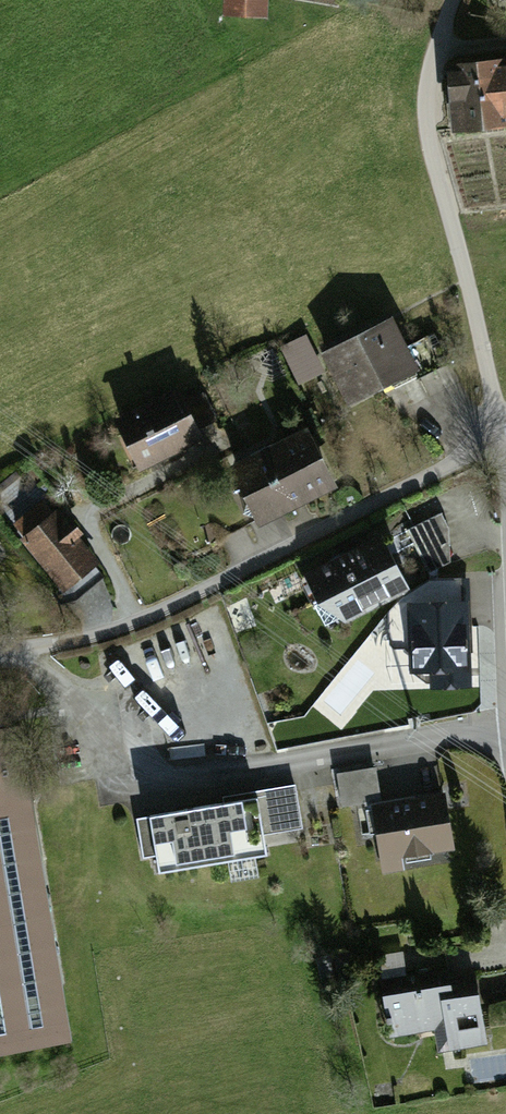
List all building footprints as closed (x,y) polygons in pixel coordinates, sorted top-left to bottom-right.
[(246,24),(294,29),(296,0),(248,0),(246,24)] [(445,58),(452,127),(505,121),(505,51),(445,58)] [(393,325),(330,356),(352,402),(415,372),(393,325)] [(175,395),(120,421),(141,466),(197,441),(175,395)] [(303,437),(235,472),(262,525),(330,490),(303,437)] [(94,564),(45,502),(14,527),(64,588),(94,564)] [(379,543),(307,575),(319,601),(344,615),(401,590),(379,543)] [(469,607),(411,609),(413,673),(434,672),(435,687),(471,686),(469,607)] [(69,1035),(17,732),(0,735),(0,1047),(69,1035)] [(377,766),(338,769),(340,804),(380,801),(377,766)] [(225,806),(147,818),(156,876),(269,858),(265,832),(302,827),(296,786),(224,798),(225,806)] [(442,796),(376,806),(386,872),(404,869),(403,860),(451,853),(442,796)] [(380,957),(393,1035),(446,1026),(450,1048),(484,1043),(474,978),(448,982),(447,973),(405,980),(400,954),(380,957)]
